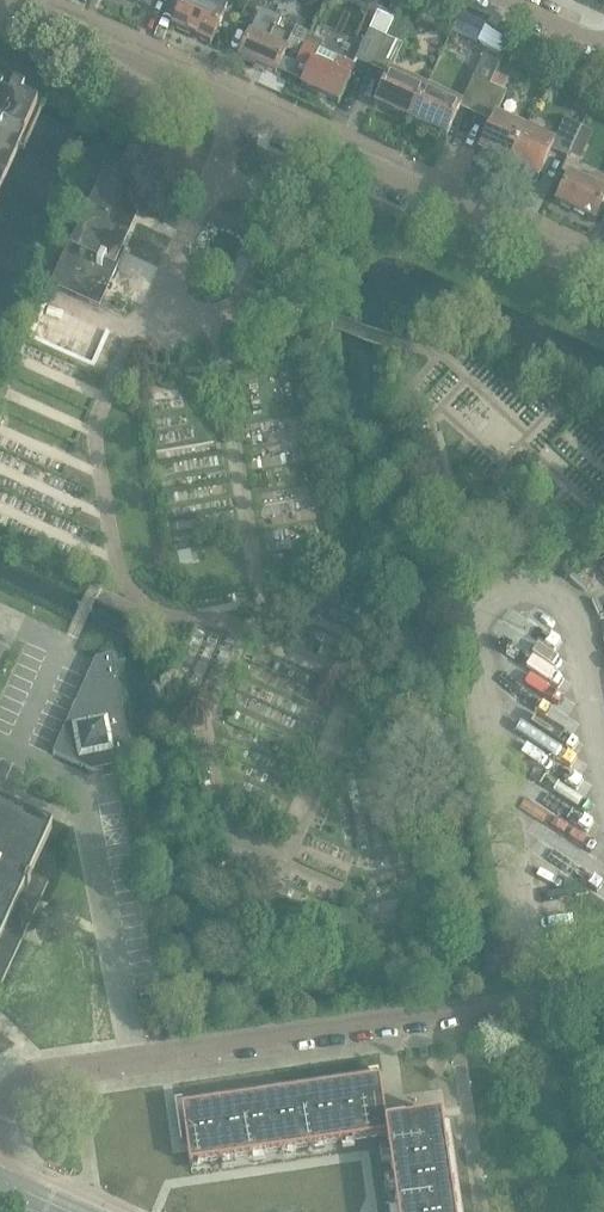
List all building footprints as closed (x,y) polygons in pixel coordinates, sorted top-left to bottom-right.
[(172,27),(210,44),(229,4),(219,0),(185,0),(172,27)] [(300,54),(308,38),(310,34),(296,27),(298,23),(283,16),(281,21),(260,11),(239,57),(275,74),(287,48),(300,54)] [(371,69),(385,39),(385,38),(369,30),(354,61),(371,69)] [(338,102),(354,66),(319,49),(322,44),(308,38),(300,54),(295,67),(308,73),(302,86),(338,102)] [(424,90),(390,74),(402,46),(385,39),(371,69),(387,76),(373,105),(410,122),(424,90)] [(445,138),(459,109),(477,117),(496,74),(503,59),(485,50),(460,106),(424,90),(410,122),(445,138)] [(507,166),(523,131),(494,118),(505,94),(502,93),(508,80),(496,74),(477,117),(491,124),(478,153),(507,166)] [(577,155),(591,128),(583,124),(582,128),(564,120),(553,145),(523,131),(507,166),(537,180),(549,152),(566,160),(570,152),(577,155)] [(122,250),(149,193),(127,183),(104,173),(69,246),(50,285),(99,307),(125,251),(122,250)] [(603,202),(603,180),(594,175),(589,185),(569,175),(556,203),(595,222),(603,202)] [(190,551),(177,554),(180,565),(185,564),(192,562),(192,559),(190,551)] [(131,764),(112,665),(111,657),(94,661),(51,755),(90,772),(114,768),(131,764)] [(64,825),(0,799),(0,983),(64,825)] [(176,1109),(181,1143),(186,1142),(187,1150),(188,1156),(189,1164),(386,1135),(397,1211),(455,1211),(442,1128),(441,1117),(386,1125),(379,1079),(176,1109)]
